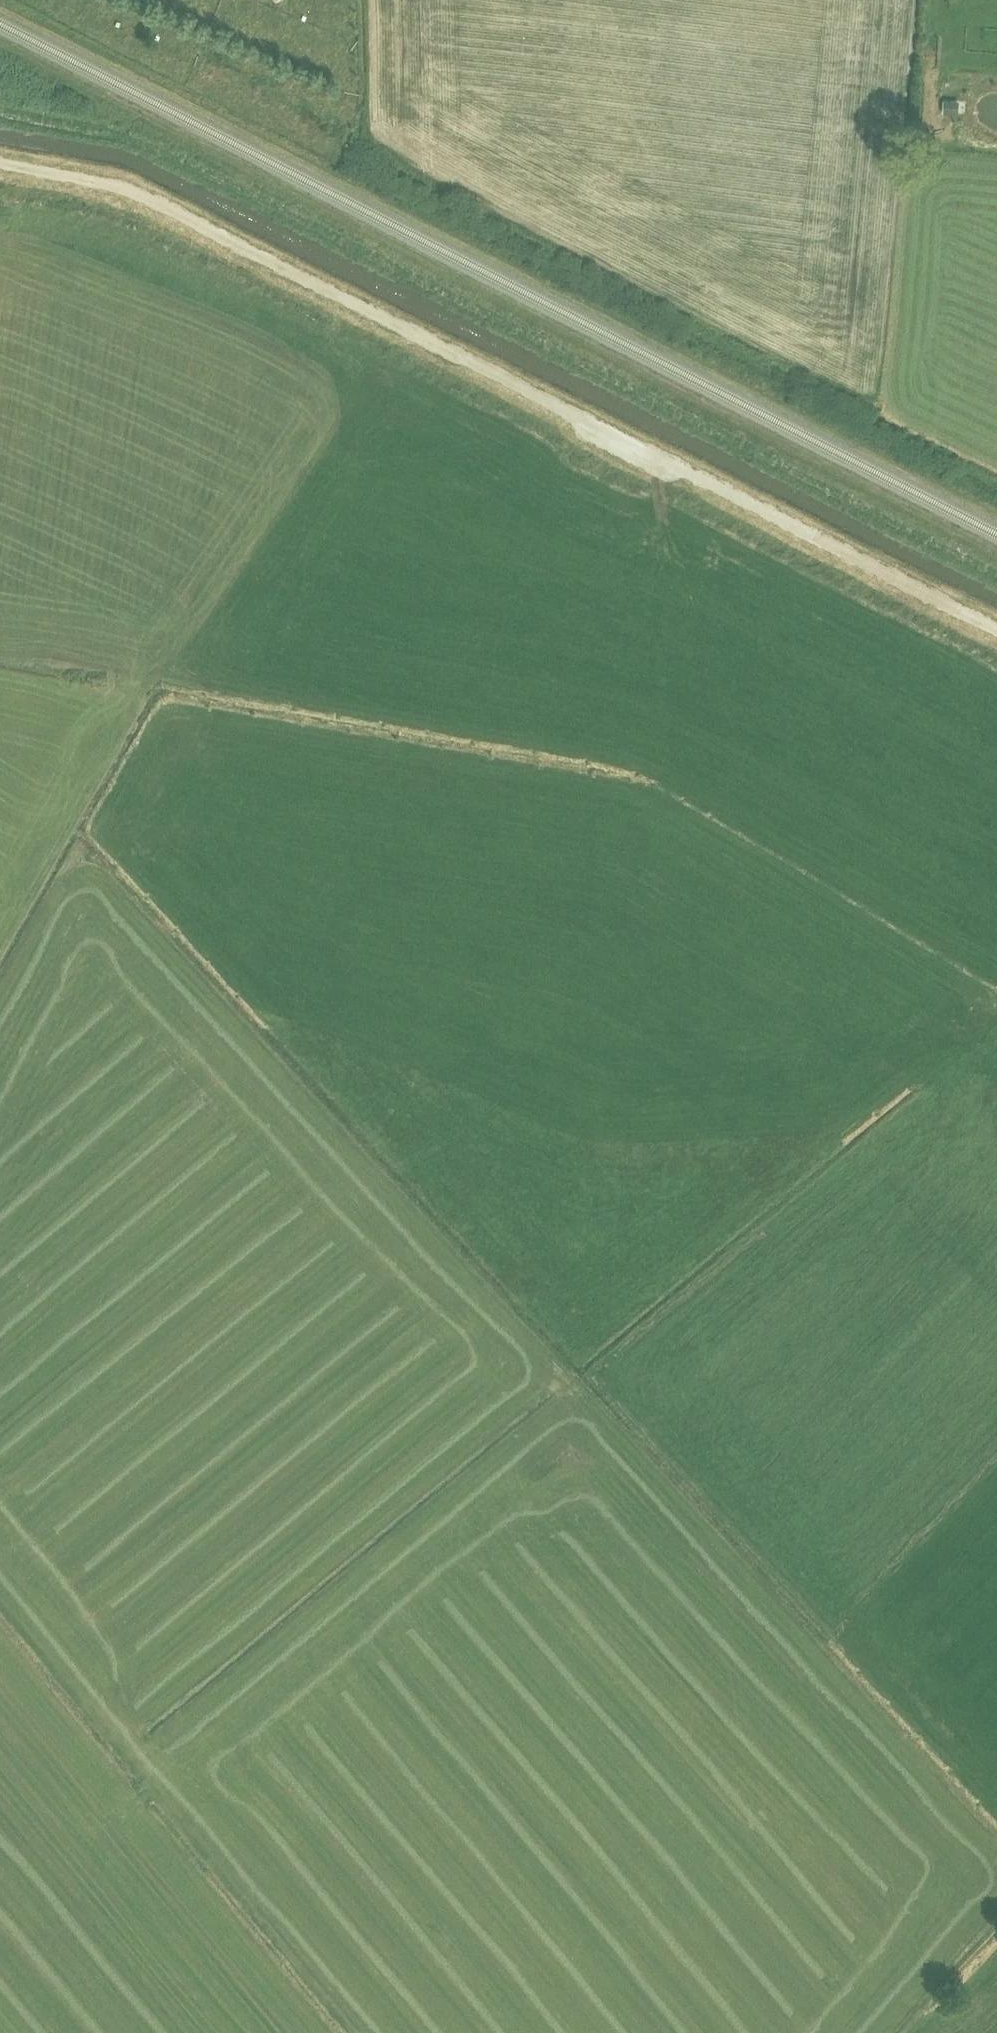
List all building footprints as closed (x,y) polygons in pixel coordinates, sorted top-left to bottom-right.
[(955,113),(955,101),(943,101),(943,113),(955,113)]
